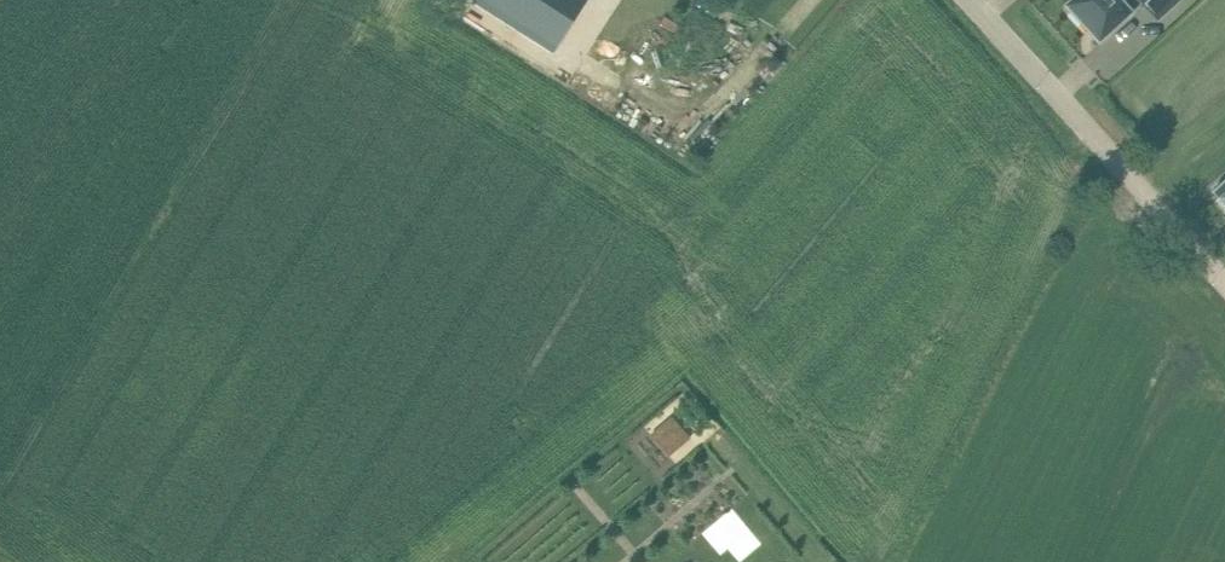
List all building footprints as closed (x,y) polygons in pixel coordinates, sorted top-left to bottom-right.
[(531,28),(548,0),(487,0),(531,28)] [(531,28),(559,46),(585,5),(585,4),(578,0),(548,0),(531,28)] [(1067,6),(1100,42),(1132,12),(1143,2),(1159,20),(1180,0),(1074,0),(1067,6)] [(1215,191),(1224,202),(1224,182),(1215,191)] [(672,416),(655,431),(670,448),(687,433),(672,416)]
